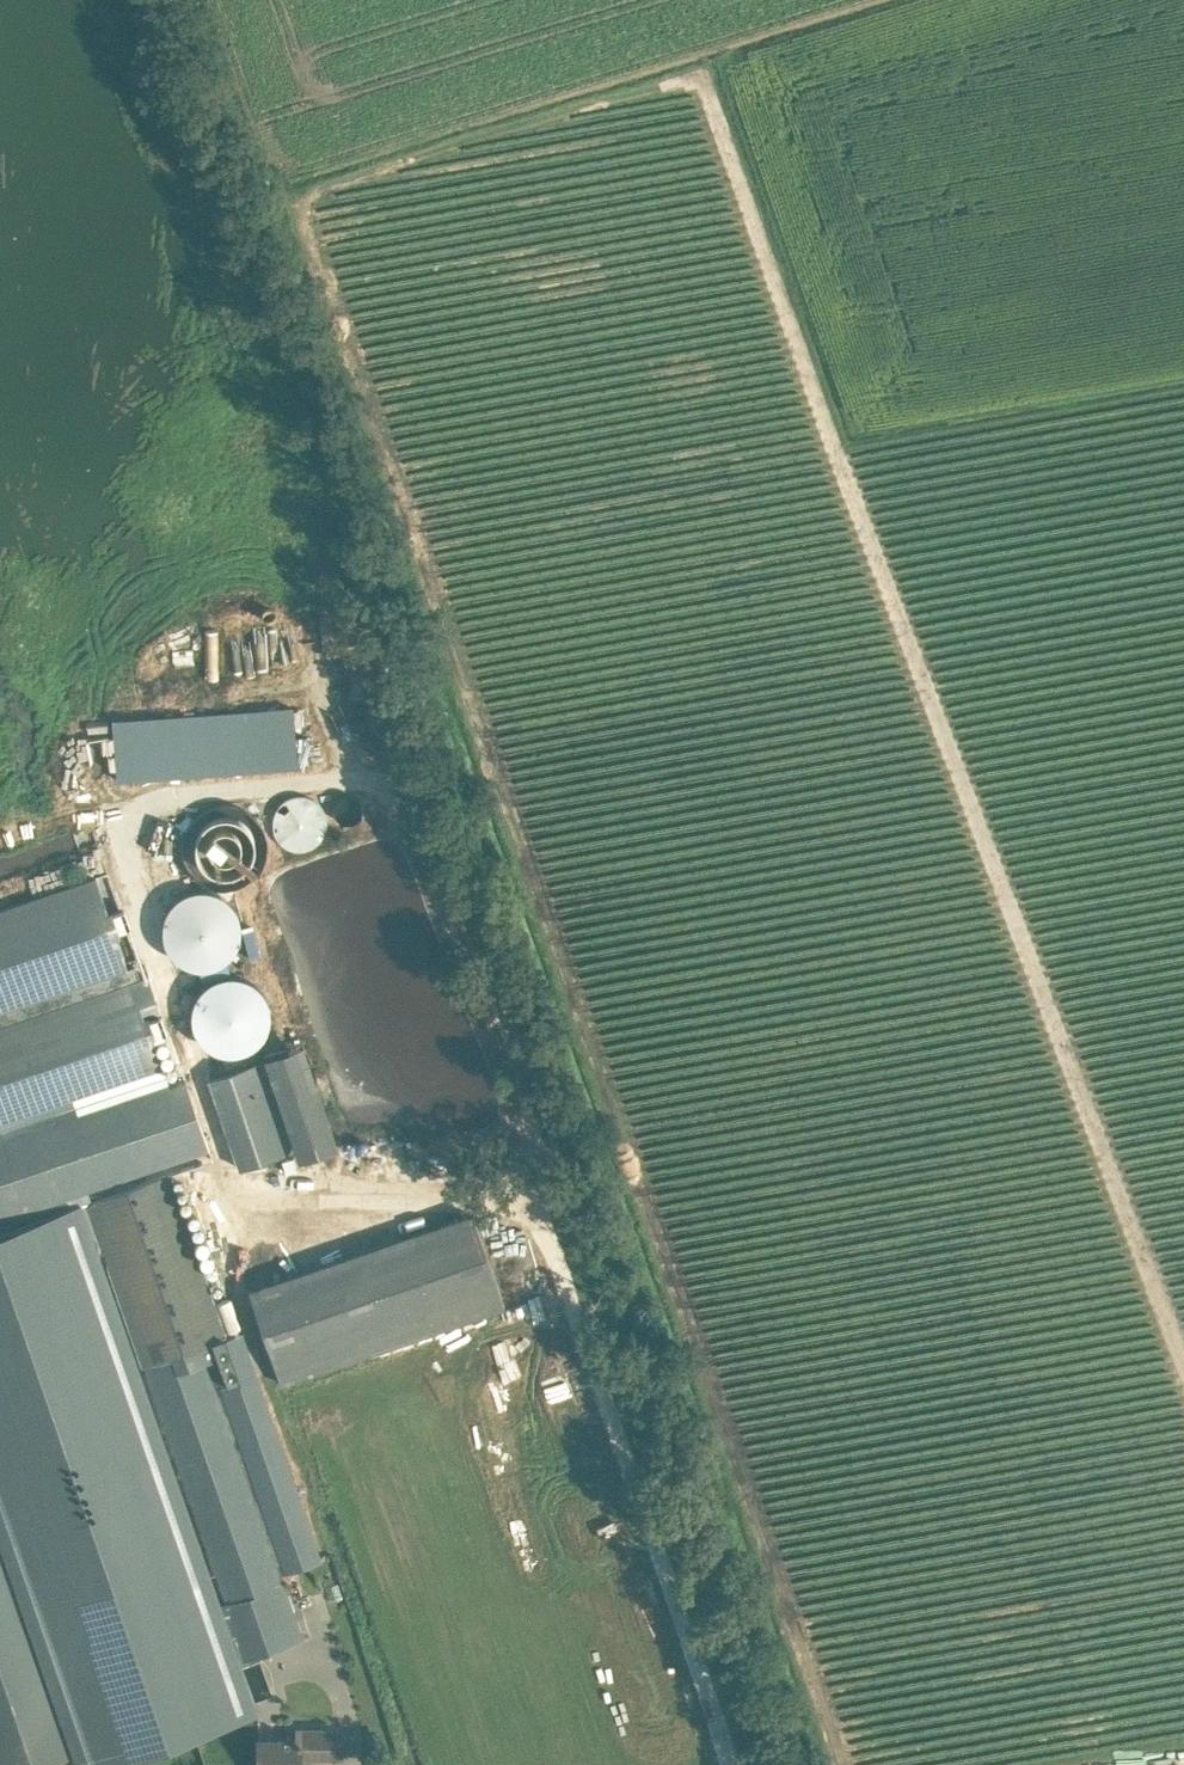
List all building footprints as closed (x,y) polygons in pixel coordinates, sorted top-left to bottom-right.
[(273,828),(275,834),(279,840),(284,845),(290,848),(297,850),(304,849),(310,847),(316,844),(321,839),(324,833),(326,826),(326,819),(324,812),(320,806),(315,801),(309,798),(302,796),(295,796),(288,798),(282,802),(277,807),(274,813),(272,820),(273,828)] [(242,808),(234,806),(225,805),(216,805),(208,808),(200,812),(193,818),(188,825),(184,833),(182,841),(182,850),(183,859),(186,867),(191,875),(198,881),(205,886),(213,889),(214,889),(222,890),(231,890),(239,887),(247,883),(254,878),(260,871),(264,864),(266,856),(267,848),(266,839),(264,831),(260,824),(255,818),(249,812),(242,808)] [(127,965),(96,875),(0,908),(0,1135),(98,1101),(167,1078),(153,1037),(169,1032),(149,974),(138,977),(134,965),(133,963),(127,965)] [(239,938),(241,926),(239,914),(234,903),(225,895),(214,889),(213,889),(202,887),(190,889),(179,895),(170,903),(165,914),(163,926),(165,938),(170,949),(179,958),(190,964),(202,966),(214,964),(225,958),(234,949),(239,938)] [(269,1025),(271,1013),(269,1001),(263,990),(254,981),(243,975),(231,973),(219,975),(207,981),(199,990),(193,1001),(191,1013),(193,1025),(199,1036),(208,1045),(219,1051),(231,1053),(243,1051),(254,1045),(263,1036),(269,1025)] [(265,1056),(209,1075),(210,1076),(241,1167),(241,1168),(297,1148),(265,1056)] [(171,1176),(86,1206),(222,1603),(282,1582),(281,1579),(284,1578),(283,1573),(321,1559),(240,1330),(226,1335),(171,1176)] [(78,1193),(0,1219),(0,1539),(78,1764),(105,1764),(258,1712),(239,1659),(237,1659),(218,1604),(78,1193)] [(473,1213),(408,1235),(440,1327),(504,1305),(473,1213)] [(0,1548),(0,1764),(47,1764),(72,1755),(46,1680),(0,1548)] [(239,1659),(302,1638),(282,1582),(222,1603),(218,1604),(237,1659),(239,1659)] [(334,1732),(334,1729),(297,1729),(297,1741),(258,1740),(258,1764),(300,1764),(300,1755),(334,1755),(334,1732)]
